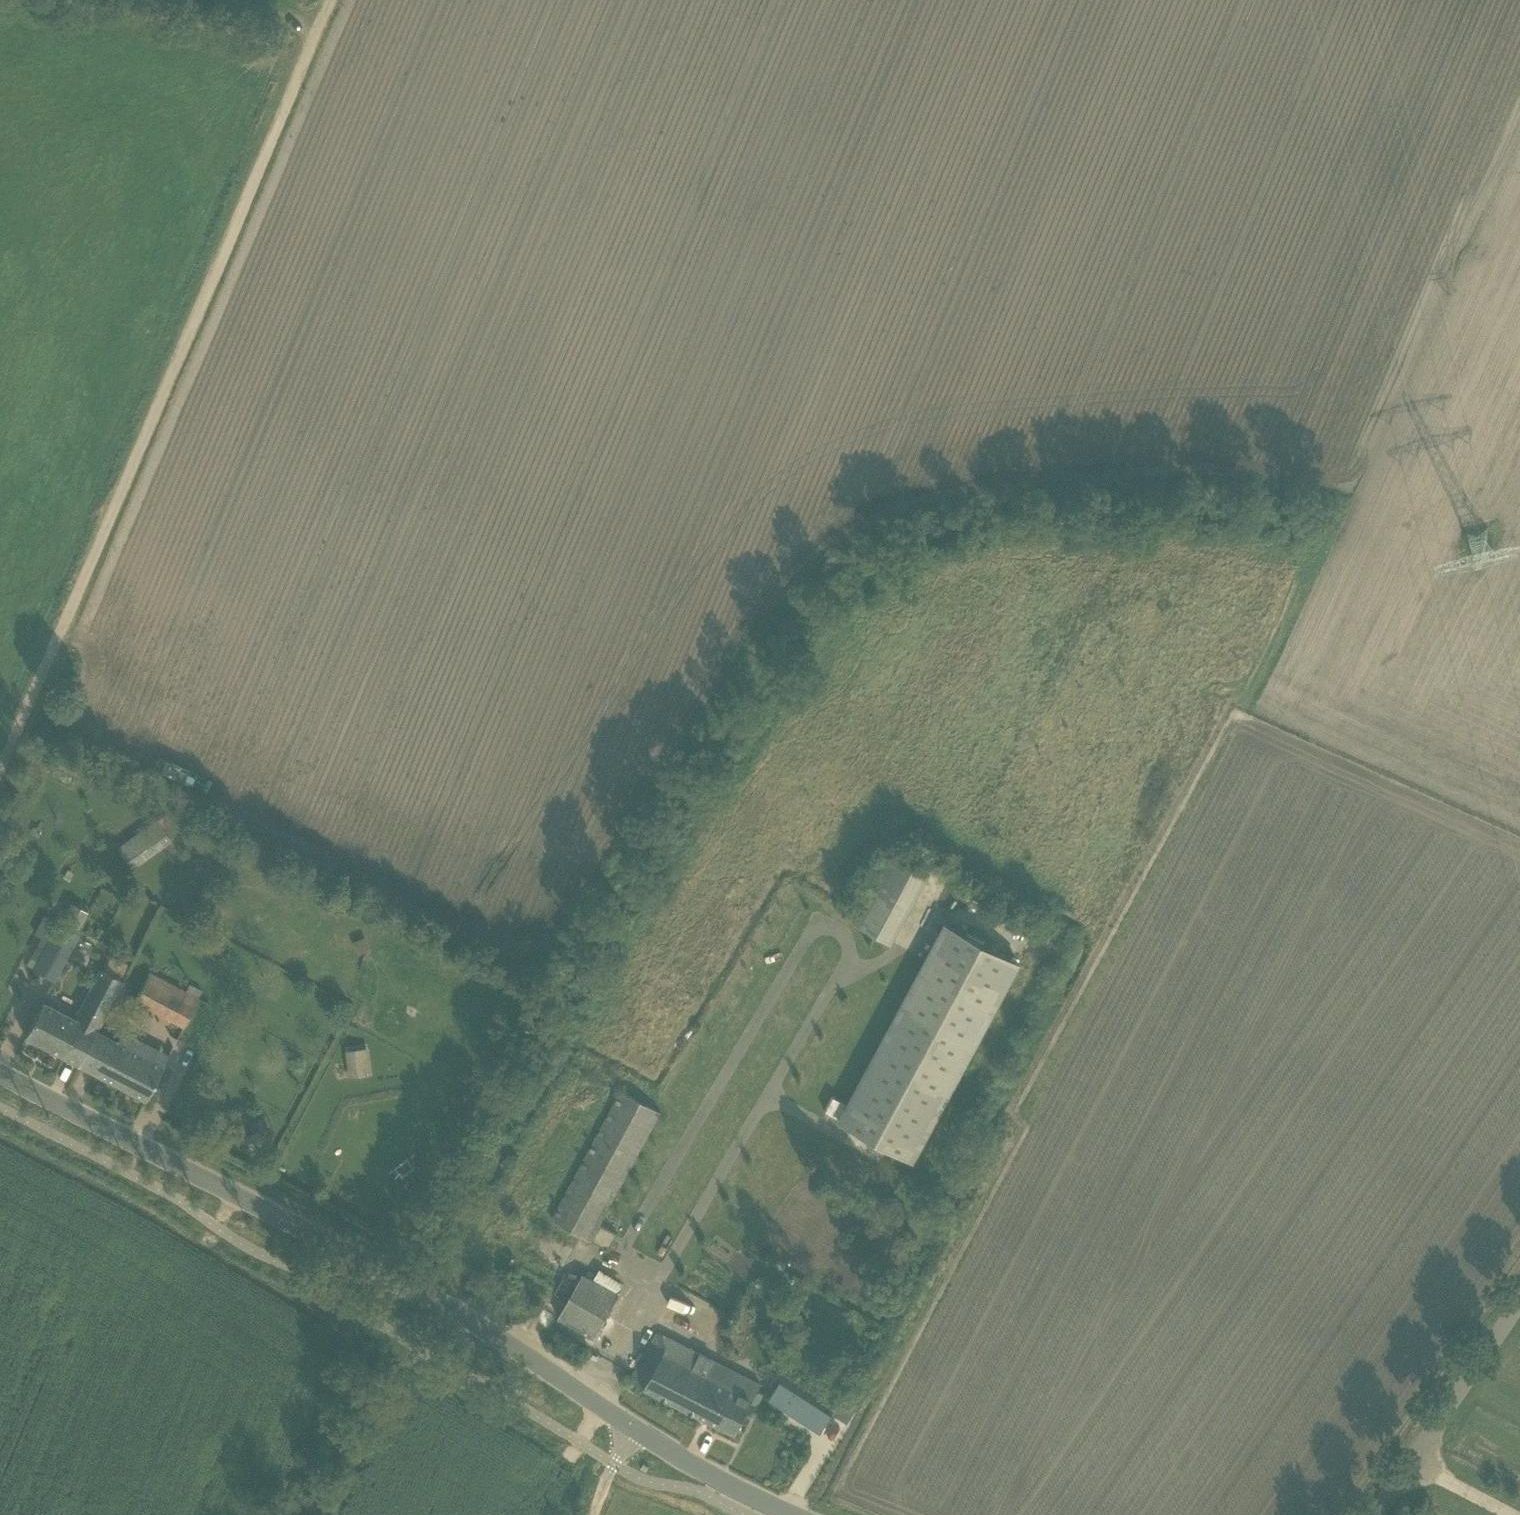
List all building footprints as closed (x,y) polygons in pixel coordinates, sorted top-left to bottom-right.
[(157,822),(118,849),(131,869),(171,842),(157,822)] [(894,849),(860,924),(897,941),(931,866),(894,849)] [(60,920),(34,970),(55,982),(81,931),(60,920)] [(946,921),(848,1104),(833,1096),(825,1111),(840,1119),(840,1120),(917,1161),(1023,962),(946,921)] [(357,953),(369,948),(365,936),(353,941),(357,953)] [(74,1019),(43,1002),(25,1037),(79,1065),(97,1031),(123,981),(100,969),(74,1019)] [(150,973),(135,1003),(184,1029),(199,998),(150,973)] [(146,1100),(169,1056),(122,1031),(117,1041),(97,1031),(79,1065),(146,1100)] [(365,1048),(348,1050),(351,1078),(369,1075),(365,1048)] [(621,1091),(620,1093),(552,1220),(609,1251),(618,1234),(616,1233),(602,1225),(662,1113),(621,1091)] [(583,1275),(568,1300),(558,1318),(595,1338),(620,1295),(583,1275)] [(774,1316),(766,1333),(783,1340),(790,1323),(774,1316)] [(629,1380),(736,1435),(762,1384),(654,1330),(629,1380)] [(832,1415),(781,1382),(769,1400),(820,1433),(832,1415)] [(847,1423),(853,1414),(839,1405),(833,1414),(847,1423)]
